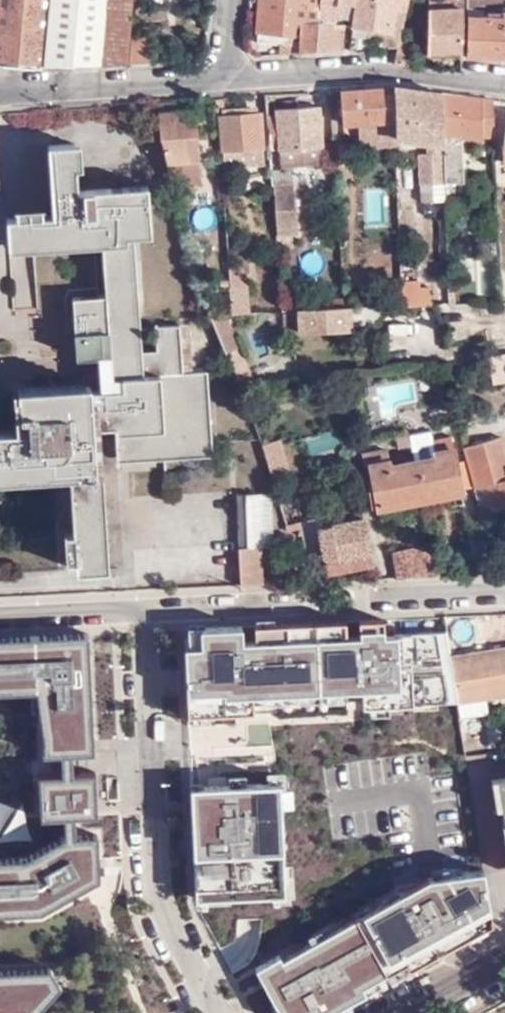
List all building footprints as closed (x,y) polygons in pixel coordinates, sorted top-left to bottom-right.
[(43,70),(125,65),(127,36),(131,0),(0,0),(0,65),(43,70)] [(276,54),(287,54),(292,1),(292,0),(250,0),(250,1),(258,1),(254,41),(277,41),(276,54)] [(292,1),(298,1),(297,7),(317,8),(317,0),(292,0),(292,1)] [(317,8),(349,11),(348,28),(384,31),(384,47),(396,46),(398,39),(405,0),(317,0),(317,8)] [(460,52),(462,0),(425,0),(425,54),(460,52)] [(465,57),(504,58),(504,10),(502,11),(502,16),(493,16),(493,11),(488,11),(488,16),(466,16),(465,57)] [(300,13),(298,53),(313,52),(316,16),(316,14),(300,13)] [(316,16),(313,52),(337,50),(340,25),(331,24),(331,17),(316,16)] [(384,31),(348,28),(347,49),(384,47),(384,31)] [(127,36),(125,65),(147,63),(149,36),(127,36)] [(398,39),(396,46),(392,64),(406,65),(411,42),(398,39)] [(394,145),(392,95),(381,95),(381,88),(338,91),(340,123),(356,123),(356,146),(394,145)] [(442,159),(439,93),(419,90),(392,88),(392,95),(394,145),(394,151),(399,152),(401,139),(431,142),(431,157),(442,159)] [(492,136),(490,100),(439,93),(442,159),(443,181),(462,181),(461,139),(463,139),(463,136),(470,136),(470,138),(492,136)] [(172,116),(171,102),(153,103),(155,128),(158,138),(164,138),(164,147),(160,147),(168,178),(197,177),(195,145),(193,145),(192,146),(191,146),(188,145),(188,137),(195,136),(193,110),(176,111),(176,115),(173,116),(172,116)] [(273,116),(263,116),(266,149),(278,149),(279,165),(318,162),(317,148),(321,147),(317,107),(272,110),(273,116)] [(219,115),(223,166),(263,162),(259,112),(219,115)] [(399,152),(431,157),(431,142),(401,139),(399,152)] [(102,357),(103,379),(113,380),(114,392),(91,392),(90,385),(15,388),(16,429),(0,429),(0,470),(68,467),(69,533),(59,533),(59,561),(70,561),(71,568),(96,568),(91,427),(125,426),(125,448),(210,445),(209,376),(184,376),(183,331),(158,332),(159,354),(138,355),(133,232),(156,231),(155,191),(84,193),(83,145),(58,146),(60,216),(50,217),(49,208),(24,209),(24,218),(14,218),(15,243),(97,240),(100,299),(76,299),(77,335),(83,335),(83,342),(102,342),(102,357)] [(220,200),(217,168),(206,169),(209,200),(220,200)] [(197,184),(197,177),(168,178),(170,186),(197,184)] [(441,179),(429,179),(429,193),(441,194),(441,179)] [(271,183),(275,234),(297,232),(293,182),(271,183)] [(387,223),(384,186),(362,188),(365,224),(387,223)] [(230,313),(247,312),(244,285),(228,286),(230,313)] [(416,306),(429,305),(428,288),(416,289),(416,292),(416,306)] [(416,292),(398,291),(398,307),(416,306),(416,292)] [(300,332),(351,330),(350,308),(346,308),(301,310),(299,310),(299,313),(284,313),(284,325),(299,324),(300,332)] [(351,309),(352,327),(378,326),(378,309),(351,309)] [(78,357),(102,357),(102,342),(83,342),(83,335),(77,335),(78,357)] [(415,434),(393,438),(395,452),(418,448),(415,434)] [(463,446),(473,486),(485,483),(492,508),(504,505),(504,455),(500,436),(463,446)] [(370,508),(460,492),(453,463),(449,439),(430,443),(433,461),(388,470),(382,441),(362,444),(369,481),(366,482),(370,508)] [(269,447),(259,450),(273,487),(282,485),(269,447)] [(460,492),(473,489),(465,460),(453,463),(460,492)] [(485,483),(473,486),(480,512),(492,508),(485,483)] [(279,506),(284,522),(288,522),(299,519),(296,503),(279,506)] [(325,572),(370,564),(363,519),(331,524),(329,514),(299,519),(306,554),(321,551),(325,572)] [(284,522),(276,524),(280,540),(293,537),(288,522),(284,522)] [(388,551),(393,578),(436,576),(431,546),(411,549),(410,548),(388,551)] [(236,548),(238,585),(251,584),(259,583),(258,548),(236,548)] [(406,671),(403,611),(192,620),(192,678),(406,671)] [(43,892),(118,849),(120,824),(116,621),(0,627),(0,894),(43,892)] [(504,694),(504,648),(446,657),(453,701),(482,697),(504,694)] [(456,717),(484,712),(482,697),(453,701),(456,717)] [(224,726),(219,743),(243,749),(248,732),(224,726)] [(206,786),(187,787),(193,899),(282,895),(277,782),(224,785),(223,776),(215,777),(215,793),(207,793),(206,786)] [(215,777),(206,777),(206,786),(207,793),(215,793),(215,777)] [(493,778),(504,868),(504,777),(493,778)] [(489,924),(480,872),(473,873),(425,879),(395,896),(255,973),(277,1012),(329,1012),(489,924)] [(0,970),(0,1012),(33,1012),(57,985),(48,968),(1,970),(0,970)]
